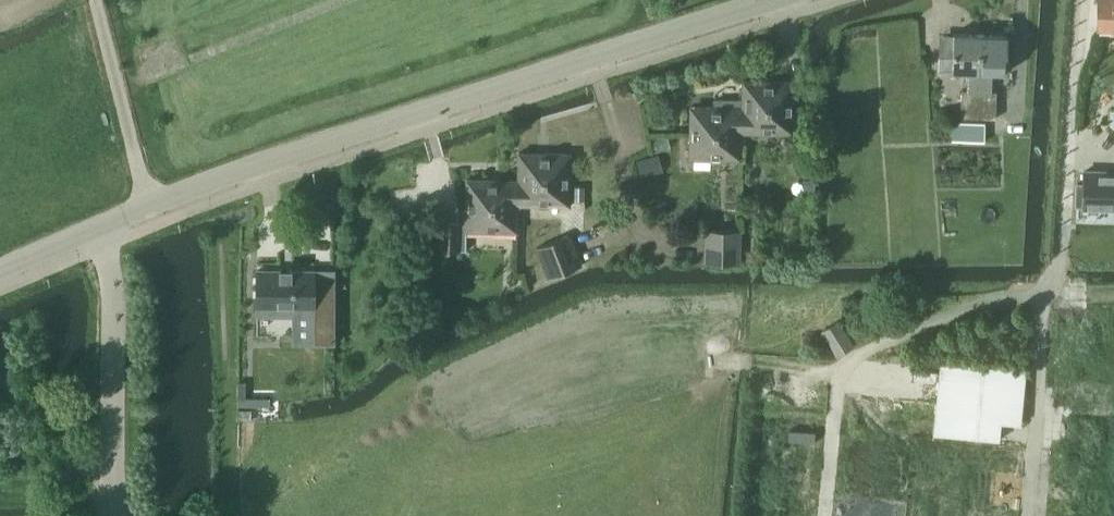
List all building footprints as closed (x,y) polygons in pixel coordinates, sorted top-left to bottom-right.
[(1096,28),(1112,28),(1113,19),(1113,0),(1096,0),(1096,28)] [(967,71),(966,90),(979,90),(980,34),(953,33),(953,55),(938,55),(938,56),(939,56),(938,70),(967,71)] [(961,90),(961,103),(996,104),(996,91),(991,91),(992,72),(1006,72),(1007,34),(980,34),(979,90),(966,90),(961,90)] [(742,80),(741,112),(741,133),(793,133),(794,81),(742,80)] [(996,104),(961,103),(960,117),(995,118),(996,104)] [(741,160),(741,133),(741,112),(713,111),(713,107),(690,106),(689,159),(741,160)] [(951,122),(951,140),(984,141),(984,122),(951,122)] [(667,136),(652,140),(655,152),(670,147),(667,136)] [(518,151),(517,182),(518,203),(570,204),(571,152),(518,151)] [(637,159),(642,175),(664,169),(659,152),(637,159)] [(1076,204),(1082,204),(1082,207),(1113,208),(1113,171),(1083,170),(1083,183),(1076,183),(1076,204)] [(816,177),(805,176),(805,193),(816,194),(816,177)] [(518,203),(517,182),(489,182),(489,177),(466,177),(465,221),(439,221),(439,248),(466,249),(466,229),(517,230),(518,203)] [(573,185),(573,199),(583,199),(584,185),(573,185)] [(705,230),(705,247),(740,247),(741,230),(705,230)] [(537,247),(543,262),(576,249),(570,234),(537,247)] [(740,247),(705,247),(705,263),(740,264),(740,247)] [(576,249),(543,262),(549,277),(582,264),(576,249)] [(257,269),(257,314),(313,315),(313,342),(334,342),(335,342),(335,274),(334,274),(314,274),(314,269),(292,269),(292,267),(290,267),(290,270),(281,270),(281,267),(279,267),(279,269),(257,269)] [(839,321),(821,332),(837,356),(854,345),(839,321)] [(933,434),(999,440),(1001,423),(1020,424),(1025,369),(940,360),(933,434)] [(238,407),(238,416),(251,416),(251,407),(238,407)]
